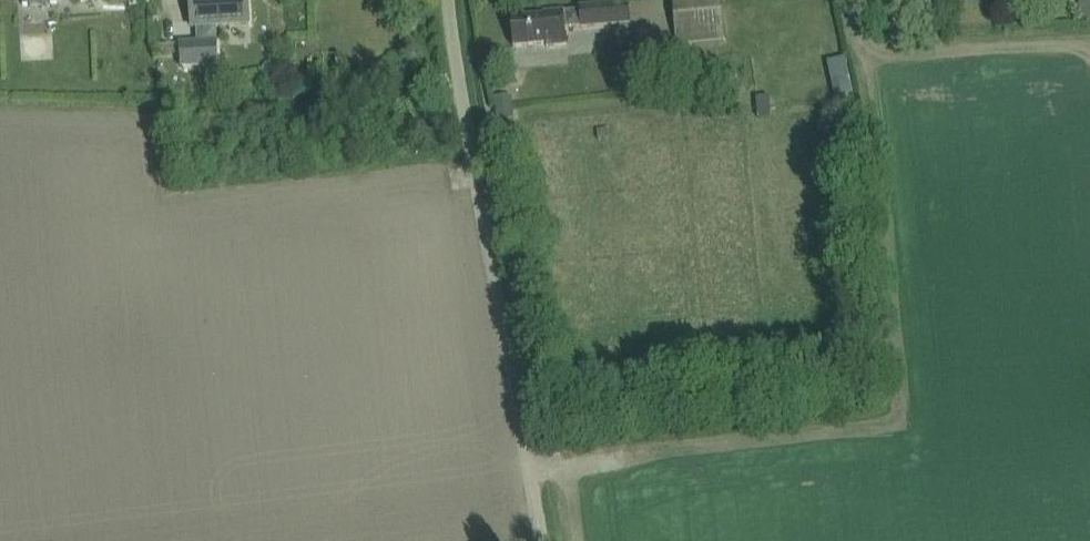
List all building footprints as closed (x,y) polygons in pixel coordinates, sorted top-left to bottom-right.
[(190,14),(191,28),(193,27),(194,43),(179,44),(180,67),(218,65),(216,26),(249,24),(248,0),(190,0),(190,14)] [(676,44),(725,39),(723,17),(720,17),(719,0),(684,0),(674,1),(676,22),(674,22),(676,44)] [(513,47),(546,44),(546,46),(566,44),(565,29),(630,21),(628,3),(579,8),(579,11),(563,12),(563,11),(543,13),(543,16),(510,19),(513,47)] [(108,37),(109,54),(123,53),(121,36),(108,37)] [(842,101),(858,99),(854,64),(839,66),(842,101)] [(766,122),(779,122),(778,101),(766,101),(766,122)]
